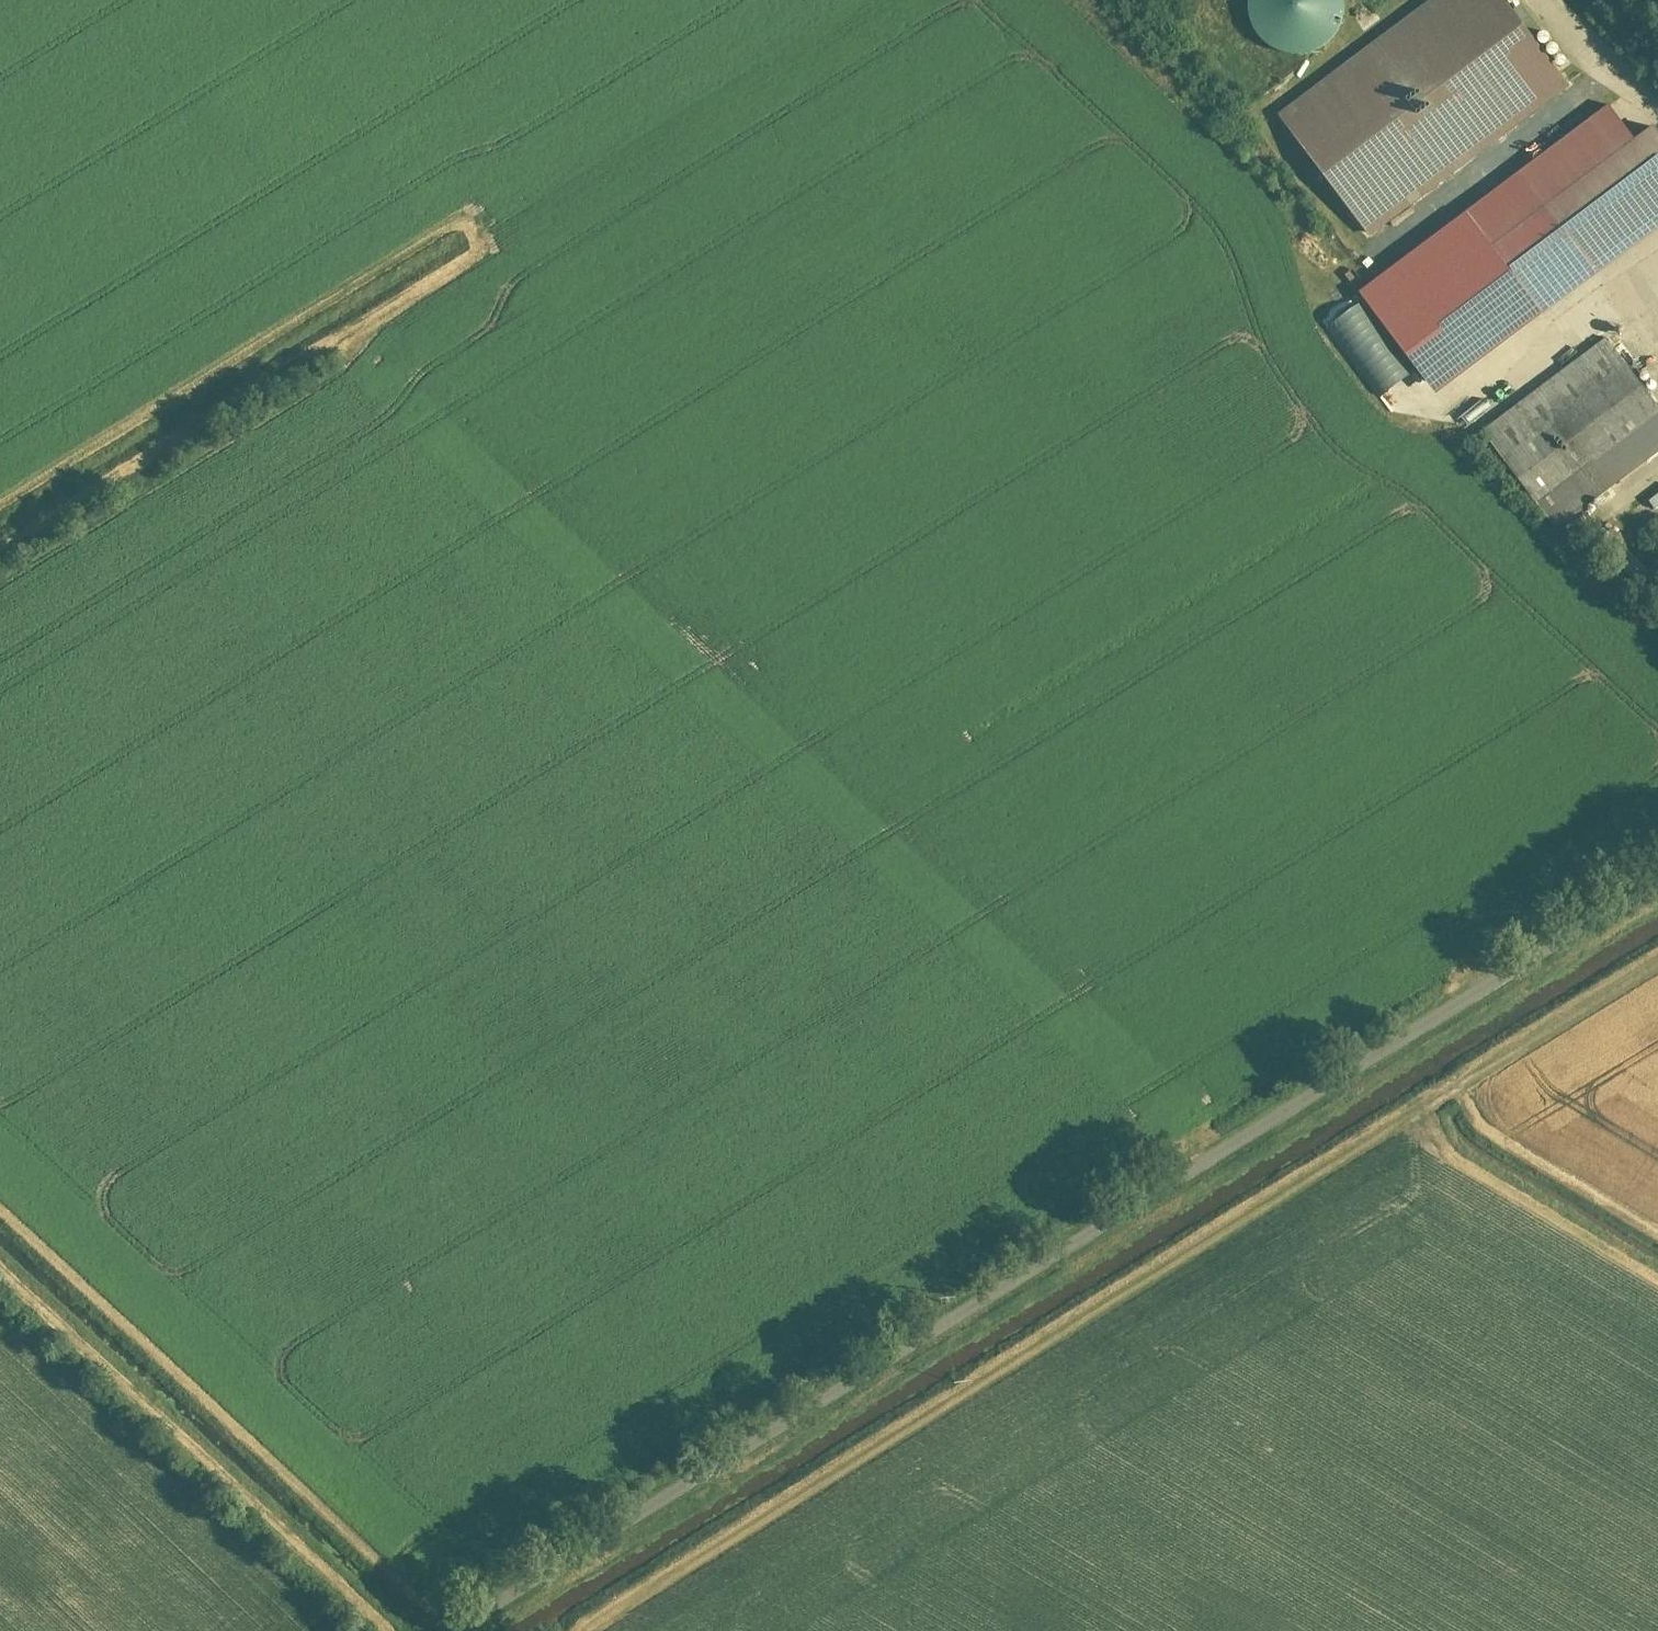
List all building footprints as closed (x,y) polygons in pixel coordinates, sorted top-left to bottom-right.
[(1254,23),(1262,37),(1275,47),(1290,53),(1306,54),(1322,49),(1335,39),(1344,26),(1348,11),(1347,0),(1252,0),(1251,7),(1254,23)] [(1280,120),(1372,240),(1572,88),(1505,0),(1438,0),(1280,120)] [(1362,293),(1441,396),(1657,232),(1657,126),(1640,140),(1612,103),(1362,293)] [(1484,434),(1561,535),(1657,463),(1657,409),(1608,342),(1484,434)]
